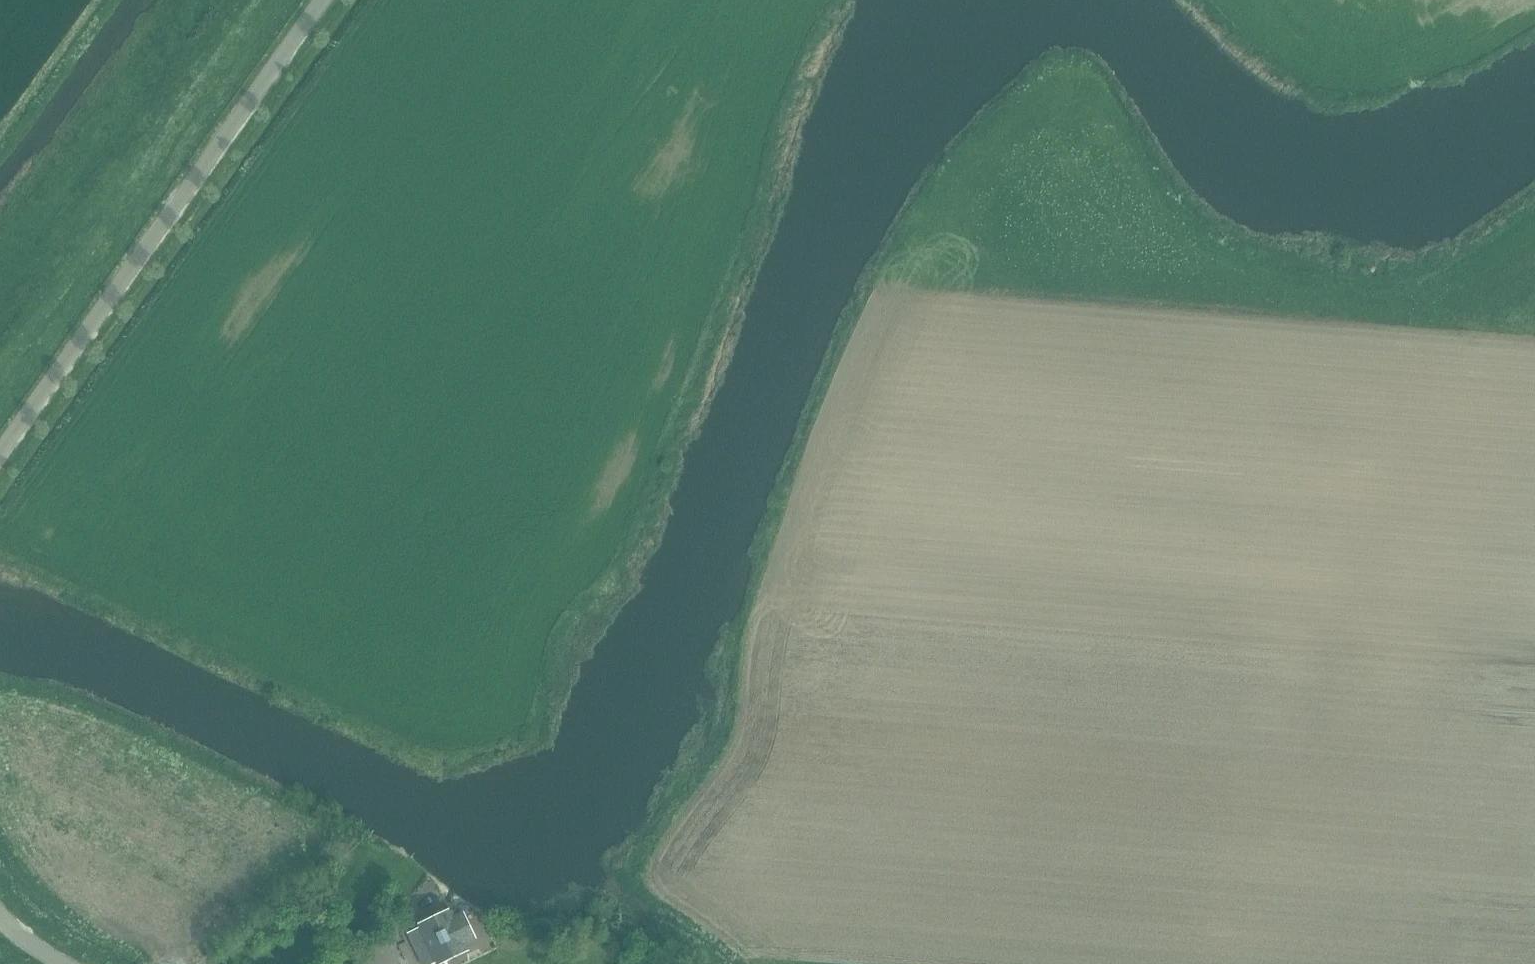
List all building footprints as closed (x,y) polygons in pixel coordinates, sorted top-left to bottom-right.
[(453,920),(449,910),(417,925),(435,963),(440,963),(468,951),(463,941),(474,936),(464,915),(453,920)]
